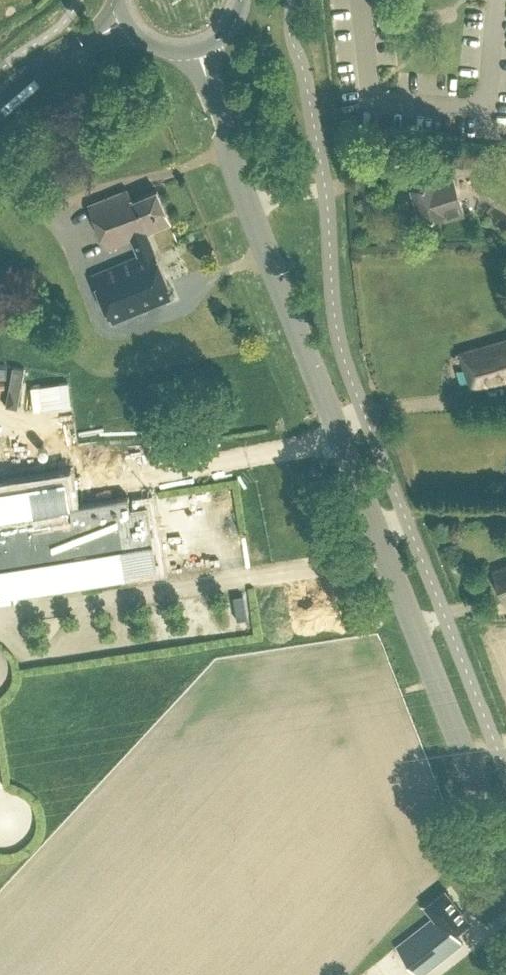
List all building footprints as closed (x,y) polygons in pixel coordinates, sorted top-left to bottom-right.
[(416,215),(419,214),(420,218),(443,212),(444,217),(464,212),(453,176),(435,181),(434,179),(411,186),(416,205),(413,206),(416,215)] [(157,188),(132,198),(128,188),(88,203),(107,249),(132,239),(138,254),(91,273),(111,322),(174,296),(148,232),(172,222),(157,188)] [(471,387),(505,377),(505,338),(461,352),(471,387)] [(70,502),(42,506),(43,509),(44,517),(0,523),(0,588),(125,569),(116,506),(72,513),(70,506),(70,502)] [(505,601),(505,564),(492,569),(505,601)] [(433,911),(395,943),(422,974),(463,939),(454,929),(469,916),(445,888),(427,904),(433,911)]
